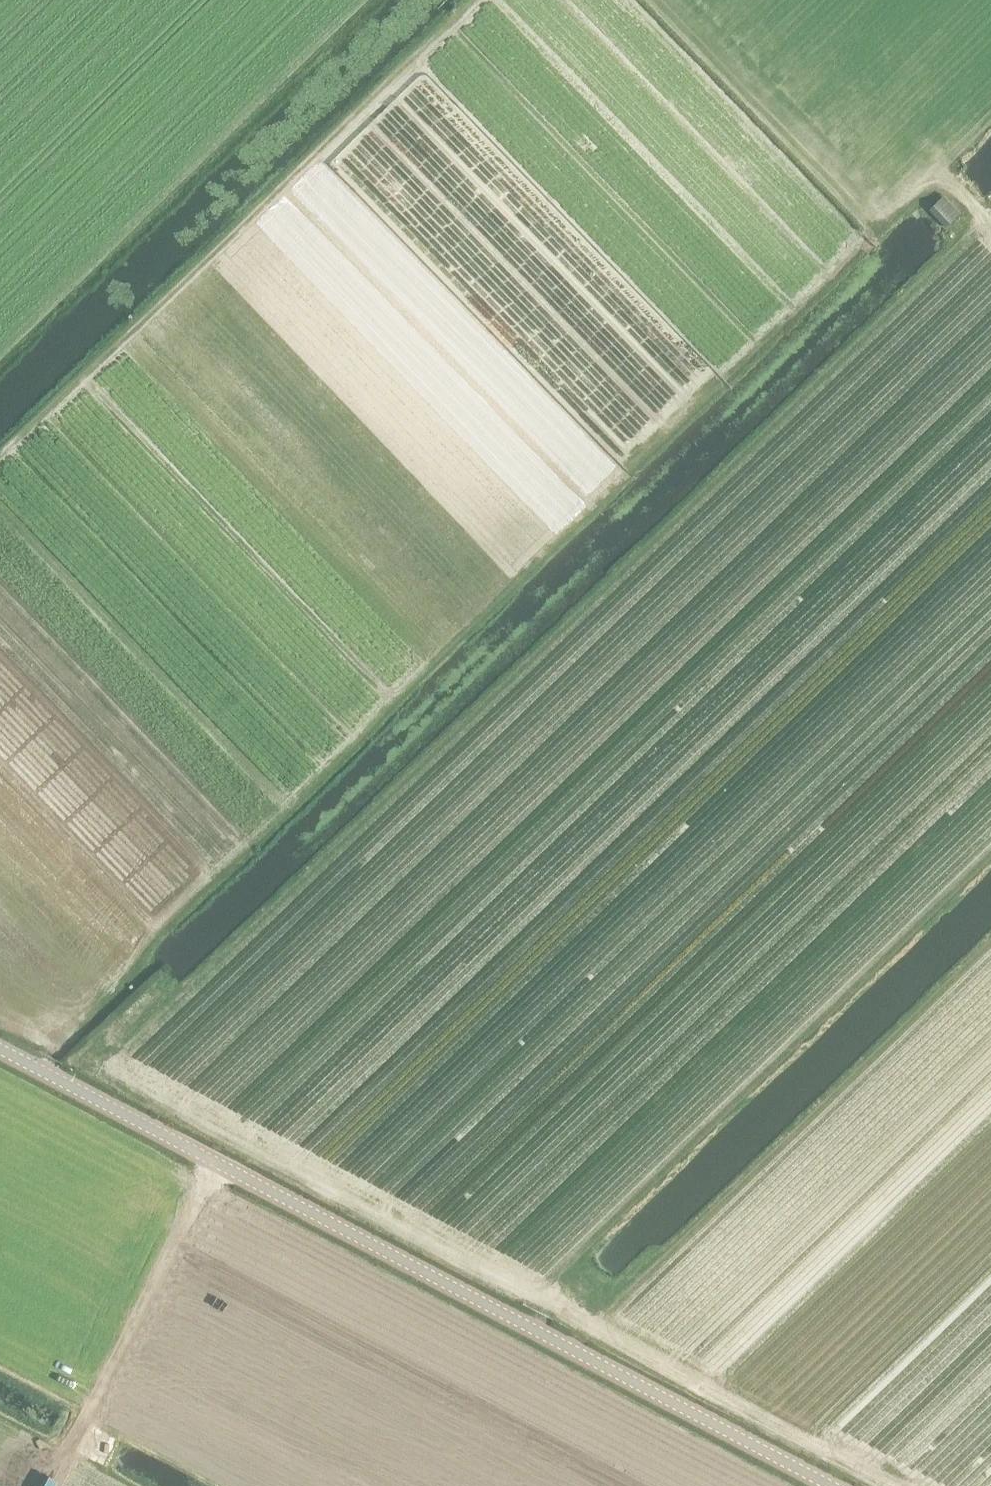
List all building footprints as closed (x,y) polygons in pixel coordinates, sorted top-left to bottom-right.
[(946,227),(962,211),(944,194),(929,209),(946,227)]
